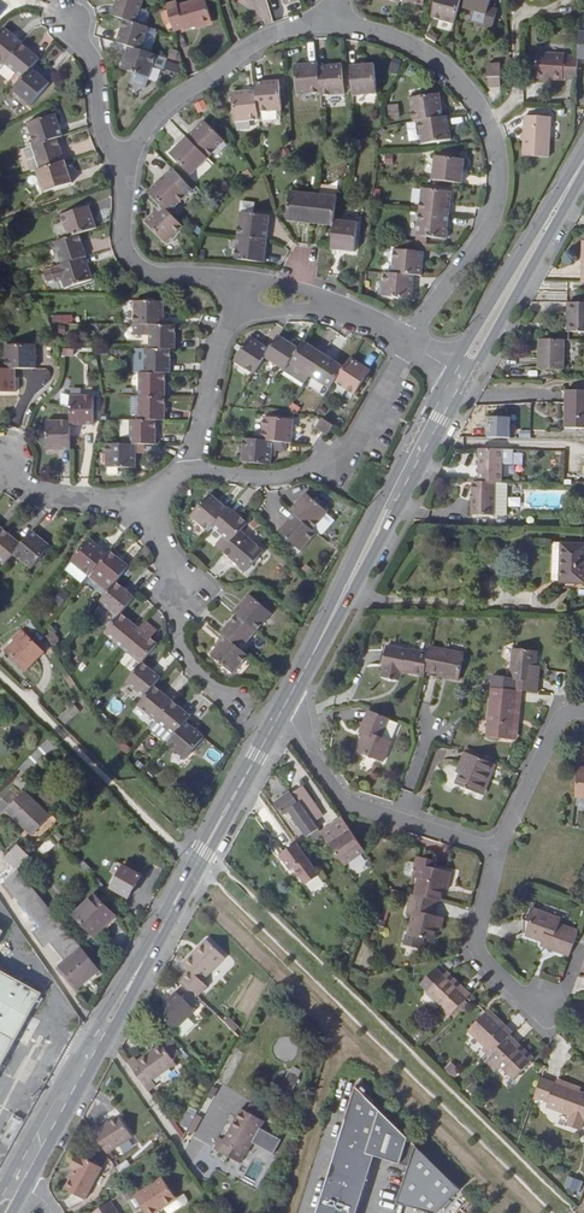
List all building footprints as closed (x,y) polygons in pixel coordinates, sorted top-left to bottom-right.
[(128,18),(134,0),(108,0),(105,13),(110,12),(118,15),(128,18)] [(160,4),(162,10),(167,27),(177,24),(177,26),(191,22),(205,18),(200,0),(173,0),(170,1),(170,0),(159,0),(160,4)] [(462,0),(437,0),(433,13),(456,20),(462,0)] [(466,5),(476,7),(474,17),(496,23),(498,14),(489,11),(491,3),(492,0),(468,0),(466,5)] [(500,6),(491,3),(489,11),(498,14),(500,6)] [(156,12),(160,28),(168,31),(167,27),(162,10),(156,12)] [(142,22),(128,18),(118,15),(111,39),(122,42),(134,46),(142,22)] [(27,47),(27,46),(10,31),(0,42),(0,62),(8,69),(10,67),(27,47)] [(134,46),(122,42),(116,66),(145,74),(151,52),(134,46)] [(38,71),(45,63),(27,47),(10,67),(28,83),(38,71)] [(169,50),(168,59),(179,62),(181,52),(169,50)] [(572,84),(573,62),(561,61),(561,59),(533,57),(531,83),(559,85),(559,83),(572,84)] [(501,78),(501,71),(502,71),(502,59),(488,59),(488,71),(489,71),(490,78),(501,78)] [(293,92),(320,89),(317,64),(317,60),(290,62),(293,92)] [(180,67),(169,61),(164,69),(175,75),(180,67)] [(372,61),(348,64),(351,94),(352,94),(374,91),(372,61)] [(320,89),(320,93),(342,91),(340,62),(317,64),(320,89)] [(28,83),(19,94),(36,109),(55,86),(38,71),(28,83)] [(131,76),(130,86),(144,89),(146,79),(131,76)] [(276,76),(254,78),(254,87),(256,109),(279,106),(276,76)] [(257,116),(256,109),(254,87),(230,89),(233,119),(257,116)] [(416,118),(441,115),(437,92),(408,95),(411,119),(416,118)] [(389,105),(389,119),(399,118),(398,105),(389,105)] [(542,153),(545,112),(519,111),(517,151),(542,153)] [(449,138),(445,114),(441,115),(416,118),(419,142),(449,138)] [(38,148),(61,139),(65,138),(58,115),(30,126),(38,148)] [(201,116),(184,134),(204,154),(222,138),(201,116)] [(204,154),(184,134),(167,150),(187,172),(204,154)] [(347,145),(355,146),(356,134),(350,135),(348,135),(347,145)] [(45,173),(70,165),(61,139),(38,148),(36,149),(45,173)] [(29,152),(38,176),(42,174),(45,173),(36,149),(29,152)] [(434,152),(431,176),(460,179),(463,155),(434,152)] [(77,187),(70,165),(45,173),(42,174),(50,197),(77,187)] [(191,187),(170,166),(145,191),(159,205),(166,211),(191,187)] [(419,182),(415,207),(445,210),(449,186),(419,182)] [(287,219),(309,220),(312,191),(290,189),(287,219)] [(312,191),(309,220),(333,223),(334,218),(335,207),(336,193),(312,191)] [(242,200),(240,211),(254,212),(255,202),(242,200)] [(77,233),(93,226),(85,204),(58,214),(66,237),(77,233)] [(166,211),(159,205),(142,221),(162,242),(180,225),(166,211)] [(445,210),(415,207),(413,229),(442,233),(445,210)] [(240,211),(238,234),(267,238),(270,214),(240,211)] [(333,223),(330,245),(330,248),(353,250),(357,220),(334,218),(333,223)] [(77,233),(66,237),(53,241),(60,263),(82,255),(85,254),(77,233)] [(264,261),(267,238),(238,234),(235,258),(264,261)] [(412,271),(421,272),(423,245),(393,242),(391,269),(412,271)] [(90,277),(82,255),(60,263),(54,265),(62,287),(90,277)] [(344,268),(353,269),(354,258),(345,258),(344,268)] [(411,294),(412,271),(391,269),(382,268),(381,292),(411,294)] [(131,298),(131,321),(149,321),(160,321),(159,298),(131,298)] [(583,339),(583,303),(567,303),(566,339),(567,339),(583,339)] [(72,325),(72,316),(52,316),(52,326),(72,325)] [(172,321),(160,321),(149,321),(149,346),(166,346),(172,346),(172,321)] [(300,346),(279,332),(271,346),(266,354),(287,367),(292,359),(300,346)] [(236,359),(256,371),(266,354),(271,346),(251,333),(236,359)] [(306,337),(300,346),(292,359),(312,372),(326,350),(306,337)] [(566,339),(541,338),(540,368),(566,368),(567,339),(566,339)] [(6,344),(6,368),(15,367),(37,367),(37,343),(6,344)] [(134,363),(144,363),(144,346),(134,347),(134,363)] [(167,369),(166,346),(149,346),(144,346),(144,363),(143,370),(161,370),(167,369)] [(326,350),(312,372),(332,384),(337,376),(345,363),(326,350)] [(345,363),(337,376),(357,389),(373,365),(352,352),(345,363)] [(312,372),(292,359),(287,367),(308,379),(312,372)] [(0,368),(0,390),(15,390),(15,367),(6,368),(0,368)] [(162,393),(161,370),(143,370),(139,370),(140,394),(162,393)] [(572,390),(571,429),(583,429),(583,391),(572,390)] [(140,394),(140,418),(153,418),(162,417),(162,393),(140,394)] [(66,410),(66,424),(66,428),(89,428),(88,398),(65,398),(66,410)] [(334,420),(322,414),(316,425),(327,431),(334,420)] [(287,441),(292,441),(293,417),(263,415),(262,439),(273,440),(287,441)] [(486,440),(509,440),(509,417),(485,417),(486,440)] [(154,443),(153,418),(140,418),(130,418),(131,443),(135,443),(154,443)] [(66,428),(66,424),(42,425),(43,454),(66,454),(66,428)] [(287,441),(273,440),(262,439),(244,438),(243,462),(272,463),(273,448),(287,449),(287,441)] [(131,443),(106,444),(107,468),(135,467),(135,443),(131,443)] [(480,450),(479,481),(493,481),(500,481),(501,451),(480,450)] [(479,481),(471,481),(470,514),(493,514),(493,481),(479,481)] [(500,481),(493,481),(493,514),(505,515),(505,481),(500,481)] [(305,492),(290,510),(294,513),(312,529),(327,510),(305,492)] [(212,531),(227,512),(209,497),(190,520),(209,534),(212,531)] [(517,513),(517,500),(508,500),(508,513),(517,513)] [(229,510),(227,512),(212,531),(230,546),(238,537),(247,525),(229,510)] [(312,529),(294,513),(279,531),(302,550),(316,532),(312,529)] [(2,527),(0,530),(0,559),(6,563),(15,552),(22,543),(2,527)] [(51,544),(33,530),(22,543),(15,552),(33,567),(51,544)] [(238,537),(230,546),(223,554),(241,569),(256,552),(238,537)] [(91,538),(72,561),(91,575),(95,570),(109,553),(91,538)] [(551,587),(559,587),(560,544),(552,544),(551,587)] [(559,587),(559,588),(583,589),(583,544),(560,544),(559,587)] [(109,553),(95,570),(114,586),(117,581),(130,566),(111,550),(109,553)] [(85,583),(91,575),(72,561),(67,567),(85,583)] [(117,581),(114,586),(101,601),(120,616),(121,615),(135,597),(117,581)] [(250,595),(235,614),(238,617),(259,633),(273,615),(250,595)] [(120,616),(106,633),(124,648),(139,630),(121,615),(120,616)] [(259,633),(238,617),(222,636),(228,641),(243,653),(259,633)] [(147,621),(139,630),(124,648),(143,664),(158,646),(152,641),(146,637),(154,628),(147,621)] [(160,632),(154,628),(146,637),(152,641),(160,632)] [(25,634),(9,650),(29,669),(44,653),(25,634)] [(250,658),(243,653),(228,641),(213,659),(235,677),(250,658)] [(390,680),(394,681),(396,671),(400,672),(422,676),(423,670),(426,655),(408,651),(408,652),(382,647),(378,668),(379,668),(377,677),(385,679),(384,680),(390,682),(390,680)] [(426,655),(423,670),(445,674),(444,677),(457,679),(462,654),(428,648),(426,655)] [(513,680),(512,691),(520,692),(536,694),(537,682),(533,681),(534,667),(536,652),(510,649),(507,679),(513,680)] [(27,671),(29,669),(9,650),(7,652),(27,671)] [(161,679),(143,664),(129,681),(146,696),(156,685),(161,679)] [(156,685),(146,696),(137,707),(156,723),(174,701),(156,685)] [(512,691),(490,689),(486,739),(512,741),(515,709),(519,710),(520,692),(512,691)] [(192,717),(174,701),(156,723),(173,739),(189,721),(192,717)] [(73,704),(57,716),(63,725),(80,713),(73,704)] [(367,728),(363,738),(356,753),(382,764),(390,743),(381,739),(389,721),(367,712),(361,726),(367,728)] [(205,736),(189,721),(173,739),(169,744),(187,759),(205,736)] [(398,724),(389,721),(381,739),(390,743),(398,724)] [(367,728),(361,726),(358,736),(363,738),(367,728)] [(453,773),(457,775),(466,754),(462,752),(453,773)] [(453,785),(477,795),(491,763),(466,754),(457,775),(453,785)] [(482,797),(495,765),(491,763),(477,795),(482,797)] [(573,798),(583,799),(583,774),(575,773),(573,798)] [(304,787),(294,794),(315,823),(324,817),(304,787)] [(10,790),(0,800),(0,812),(6,807),(23,824),(25,822),(34,831),(49,815),(24,790),(17,797),(10,790)] [(314,843),(324,836),(322,833),(315,823),(294,794),(293,792),(277,803),(283,812),(289,807),(314,843)] [(345,866),(366,852),(342,819),(322,833),(324,836),(345,866)] [(49,838),(38,850),(44,856),(55,844),(49,838)] [(321,875),(298,843),(280,856),(291,871),(294,868),(306,885),(321,875)] [(410,879),(417,881),(420,868),(432,870),(433,863),(414,860),(410,879)] [(79,866),(87,875),(92,870),(84,861),(79,866)] [(125,867),(113,888),(130,898),(142,876),(125,867)] [(26,879),(17,868),(3,882),(11,892),(26,879)] [(437,929),(439,918),(433,917),(436,902),(439,903),(442,892),(446,873),(432,870),(420,868),(417,881),(414,897),(409,896),(405,917),(412,919),(408,939),(425,943),(433,944),(437,929)] [(446,873),(442,892),(446,892),(450,874),(446,873)] [(327,884),(321,875),(306,885),(313,894),(327,884)] [(26,879),(11,892),(24,908),(40,896),(26,879)] [(24,908),(39,927),(40,930),(57,916),(40,896),(24,908)] [(98,897),(78,917),(95,934),(115,914),(98,897)] [(572,946),(576,932),(557,925),(558,921),(527,909),(523,922),(526,923),(523,933),(570,949),(572,946)] [(67,929),(57,916),(40,930),(39,927),(35,931),(44,944),(50,938),(53,941),(67,929)] [(77,987),(100,969),(67,929),(53,941),(67,960),(61,966),(77,987)] [(42,945),(44,944),(35,931),(33,933),(42,945)] [(570,949),(523,933),(522,936),(541,942),(549,945),(548,948),(568,955),(570,949)] [(425,943),(408,939),(405,949),(422,953),(425,943)] [(184,979),(199,995),(209,986),(204,981),(226,959),(209,942),(186,965),(192,971),(184,979)] [(420,985),(428,993),(445,976),(437,968),(420,985)] [(44,990),(0,970),(0,1076),(44,990)] [(448,973),(445,976),(468,998),(471,995),(448,973)] [(468,998),(445,976),(428,993),(444,1009),(441,1012),(448,1019),(468,998)] [(159,1011),(177,1029),(197,1009),(179,991),(159,1011)] [(511,1035),(513,1033),(490,1011),(485,1015),(509,1037),(511,1035)] [(506,1040),(509,1037),(485,1015),(467,1033),(483,1049),(481,1051),(488,1059),(506,1040)] [(506,1040),(529,1062),(533,1058),(511,1035),(509,1037),(506,1040)] [(513,1079),(529,1062),(506,1040),(488,1059),(484,1063),(493,1072),(500,1065),(513,1079)] [(170,1056),(178,1068),(186,1062),(178,1050),(170,1056)] [(150,1094),(159,1088),(181,1072),(178,1068),(170,1056),(167,1052),(144,1068),(146,1070),(138,1076),(150,1094)] [(450,1062),(443,1069),(454,1078),(460,1071),(450,1062)] [(146,1070),(144,1068),(141,1063),(133,1068),(138,1076),(146,1070)] [(290,1091),(303,1071),(293,1065),(281,1085),(290,1091)] [(579,1092),(555,1084),(541,1078),(534,1098),(549,1103),(547,1108),(570,1117),(568,1125),(580,1130),(583,1121),(583,1122),(583,1094),(579,1092)] [(557,1079),(555,1084),(579,1092),(580,1088),(557,1079)] [(150,1094),(155,1101),(163,1095),(159,1088),(150,1094)] [(359,1090),(341,1145),(375,1157),(413,1169),(419,1150),(359,1090)] [(251,1101),(247,1109),(259,1115),(263,1107),(251,1101)] [(265,1119),(259,1115),(247,1109),(242,1106),(222,1141),(216,1138),(211,1147),(228,1156),(233,1148),(245,1154),(265,1119)] [(180,1123),(188,1127),(193,1117),(185,1113),(180,1123)] [(195,1114),(187,1129),(192,1132),(201,1118),(195,1114)] [(119,1117),(109,1123),(102,1128),(101,1125),(91,1131),(106,1153),(131,1137),(119,1117)] [(341,1145),(336,1160),(371,1172),(375,1157),(341,1145)] [(101,1166),(79,1154),(73,1166),(76,1168),(65,1188),(85,1199),(101,1166)] [(118,1173),(129,1166),(124,1160),(114,1166),(118,1173)] [(336,1160),(319,1212),(357,1212),(371,1172),(336,1160)] [(583,1184),(583,1182),(567,1175),(563,1187),(580,1193),(583,1184)] [(145,1212),(156,1212),(161,1210),(175,1200),(162,1179),(134,1197),(145,1212)] [(161,1210),(163,1212),(171,1212),(180,1207),(175,1200),(161,1210)] [(110,1201),(92,1212),(118,1212),(110,1201)]
